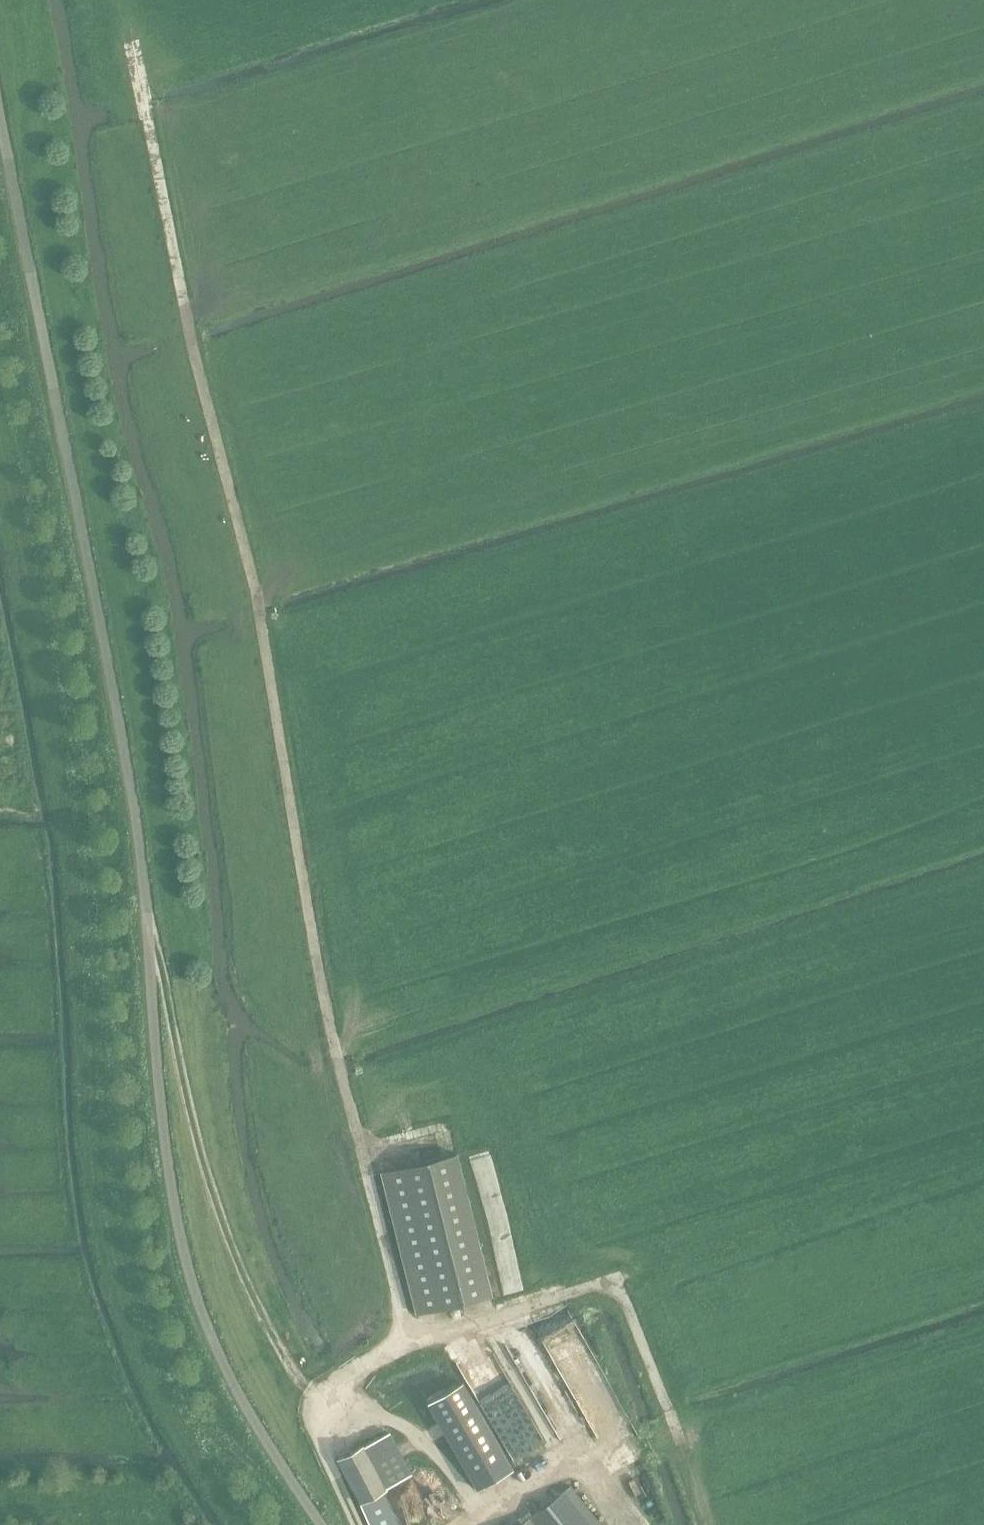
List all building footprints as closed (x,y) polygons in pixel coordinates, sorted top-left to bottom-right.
[(456,1154),(385,1172),(413,1286),(410,1287),(416,1314),(491,1295),(456,1154)] [(429,1402),(480,1489),(514,1469),(464,1382),(429,1402)] [(384,1489),(412,1474),(389,1432),(338,1460),(360,1503),(370,1524),(401,1524),(384,1489)] [(572,1485),(532,1516),(538,1524),(603,1524),(572,1485)] [(520,1524),(538,1524),(532,1516),(524,1522),(520,1524)]
